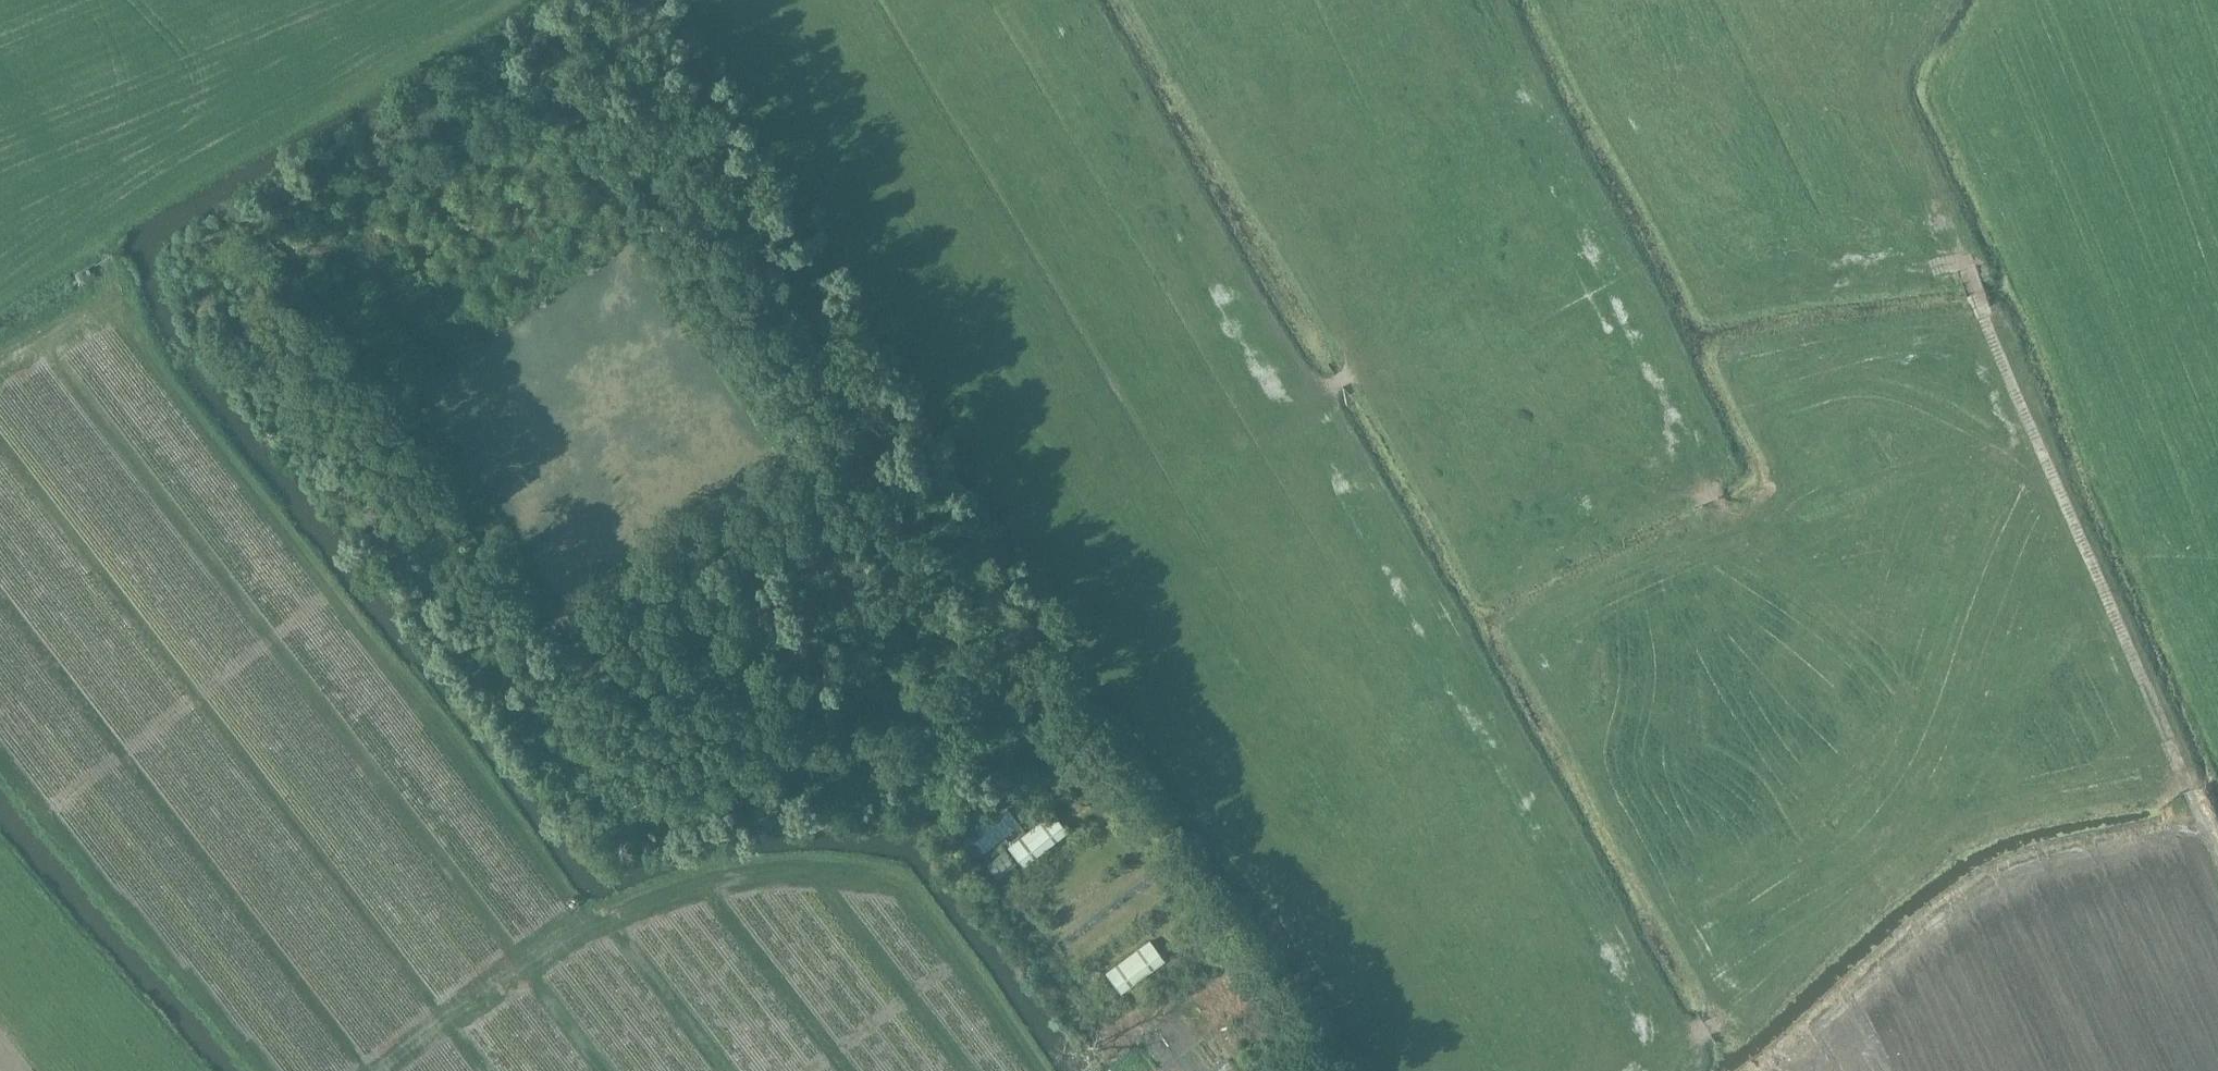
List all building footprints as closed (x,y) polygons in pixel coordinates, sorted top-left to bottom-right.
[(998,838),(996,836),(1014,820),(1004,808),(984,826),(982,824),(969,836),(982,852),(998,838)] [(1007,845),(1023,867),(1068,833),(1051,811),(1007,845)] [(996,879),(1016,864),(1006,850),(986,866),(996,879)] [(1105,972),(1120,993),(1163,961),(1148,940),(1105,972)]
